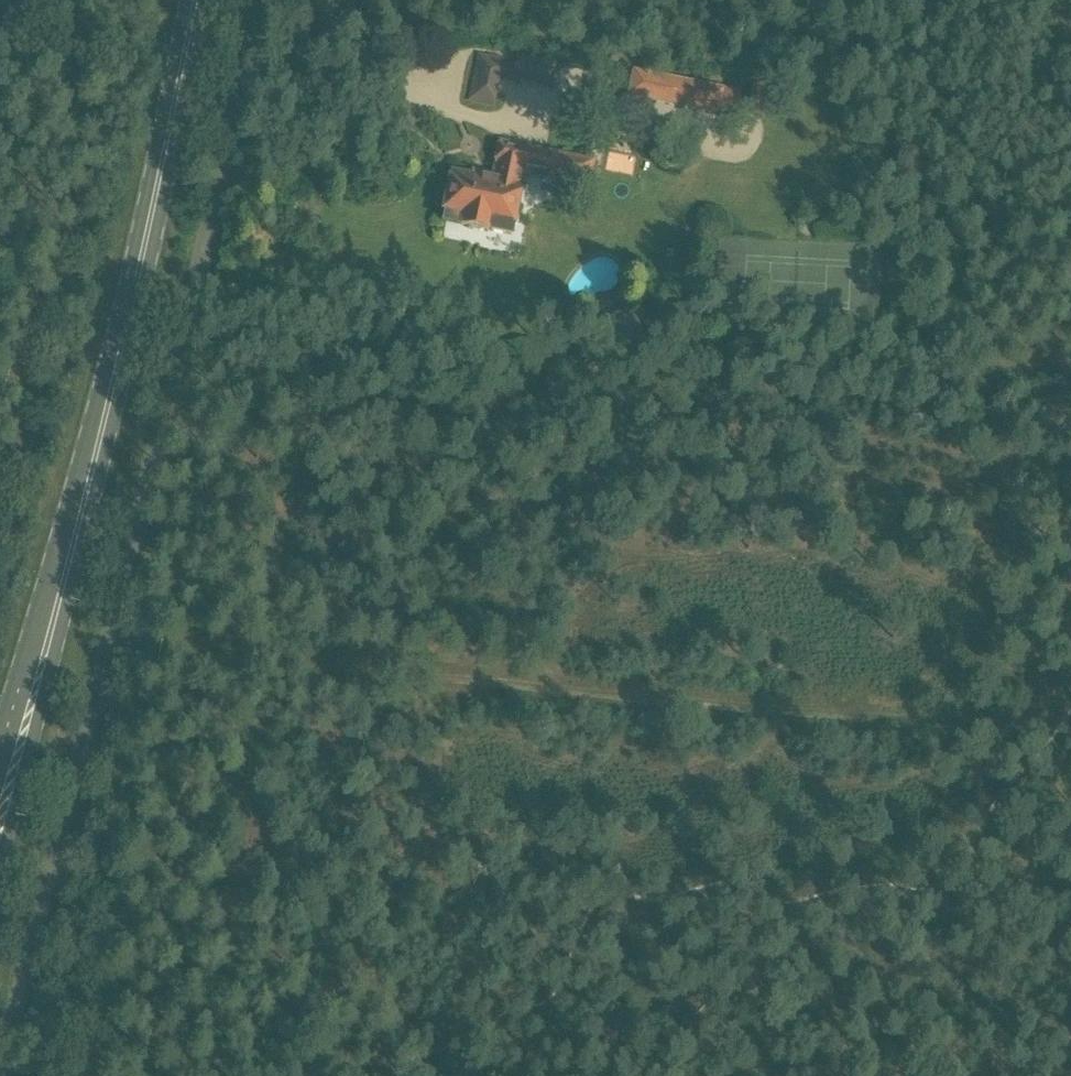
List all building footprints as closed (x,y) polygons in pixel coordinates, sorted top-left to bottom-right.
[(549,86),(554,60),(518,53),(515,66),(502,64),(503,59),(478,54),(469,101),(494,106),(500,76),(512,79),(512,78),(549,86)] [(628,97),(657,102),(720,115),(726,88),(696,82),(633,70),(628,97)] [(592,188),(596,161),(500,142),(492,174),(473,171),(472,175),(453,171),(444,223),(514,237),(525,182),(527,182),(528,175),(592,188)] [(612,319),(631,348),(649,336),(630,307),(612,319)]
